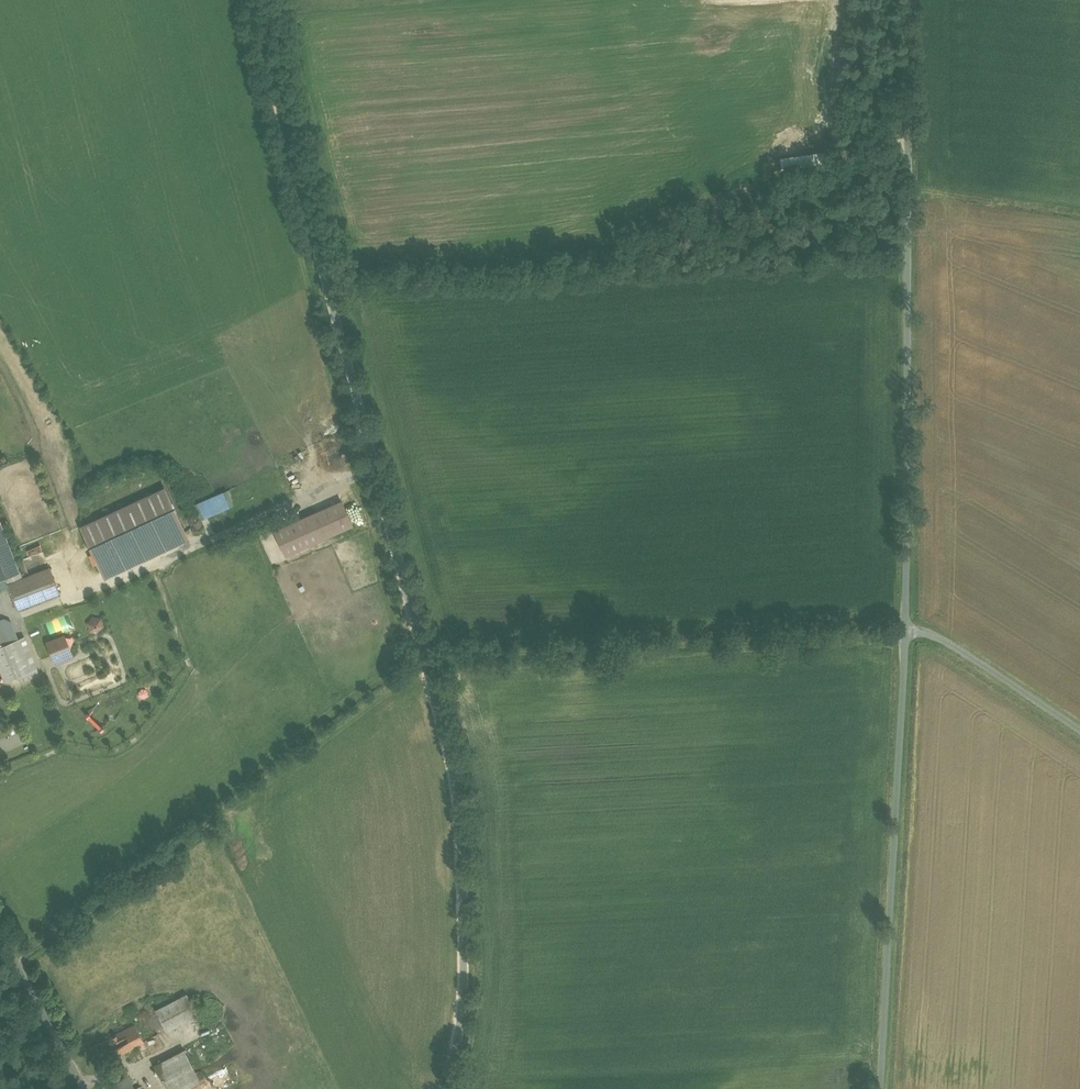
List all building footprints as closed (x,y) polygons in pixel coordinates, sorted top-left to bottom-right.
[(194,503),(201,519),(235,506),(228,489),(194,503)] [(341,498),(274,528),(287,556),(354,526),(341,498)] [(166,507),(92,538),(107,573),(181,542),(169,514),(166,507)] [(0,520),(0,579),(6,576),(20,571),(0,520)] [(50,568),(22,578),(20,571),(6,576),(18,608),(60,592),(50,568)] [(102,618),(94,617),(88,623),(91,631),(99,632),(104,626),(102,618)] [(10,642),(4,627),(0,629),(0,665),(6,680),(19,675),(37,668),(25,636),(10,642)] [(65,636),(48,642),(54,658),(72,652),(65,636)] [(37,668),(19,675),(21,682),(40,674),(37,668)] [(188,994),(157,1010),(167,1029),(198,1013),(188,994)] [(136,1024),(91,1047),(100,1064),(145,1041),(136,1024)] [(155,1064),(169,1088),(183,1088),(201,1079),(185,1048),(155,1064)] [(127,1075),(110,1083),(113,1088),(135,1088),(127,1075)]
